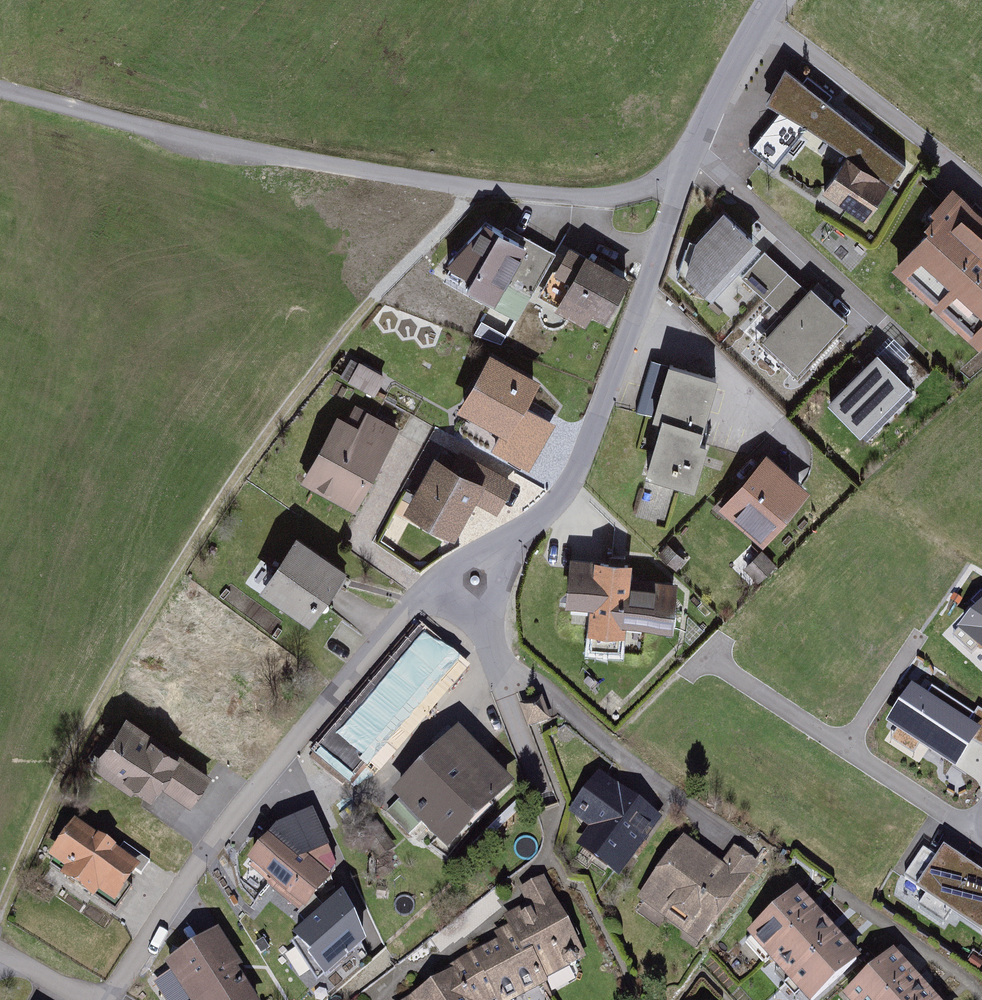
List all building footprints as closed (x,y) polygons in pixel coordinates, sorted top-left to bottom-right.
[(836,97),(805,74),(748,151),(781,176),(814,131),(849,158),(893,190),(911,167),(829,106),(836,97)] [(893,190),(849,158),(827,194),(871,221),(893,190)] [(958,185),(935,209),(940,215),(929,226),(933,230),(896,268),(981,353),(981,208),(958,185)] [(699,243),(688,276),(699,287),(697,290),(734,325),(760,298),(735,275),(762,246),(727,213),(699,243)] [(498,304),(532,248),(489,222),(450,264),(455,267),(449,276),(498,304)] [(610,322),(633,279),(572,248),(558,275),(554,273),(541,298),(561,308),(558,314),(589,331),(597,316),(610,322)] [(799,376),(849,322),(830,304),(835,299),(820,285),(815,291),(812,288),(762,342),(799,376)] [(542,380),(495,353),(461,412),(508,438),(542,380)] [(898,372),(882,355),(831,405),(869,442),(934,377),(913,357),(898,372)] [(720,382),(674,368),(658,424),(665,426),(650,478),(698,491),(711,448),(702,446),(720,382)] [(349,422),(339,416),(302,483),(358,513),(402,431),(358,407),(349,422)] [(454,466),(436,456),(407,511),(461,539),(478,506),(499,517),(517,483),(461,454),(454,466)] [(814,495),(768,456),(722,510),(768,549),(814,495)] [(351,572),(299,537),(262,589),(314,625),(351,572)] [(779,572),(765,555),(746,571),(760,588),(779,572)] [(678,633),(681,585),(636,583),(637,562),(573,559),(570,611),(592,612),(591,639),(630,641),(630,630),(678,633)] [(458,663),(420,631),(315,758),(353,790),(458,663)] [(216,781),(130,719),(94,768),(134,797),(139,790),(156,802),(165,790),(194,812),(216,781)] [(518,791),(460,737),(397,804),(454,858),(518,791)] [(667,822),(603,777),(574,818),(593,831),(578,851),(624,883),(667,822)] [(309,915),(334,883),(339,873),(325,834),(319,836),(311,818),(280,831),(273,839),(249,869),(309,915)] [(118,911),(145,873),(79,826),(51,865),(68,876),(63,882),(96,906),(101,899),(118,911)] [(724,867),(687,840),(640,905),(701,950),(763,866),(739,848),(724,867)] [(945,846),(916,890),(981,934),(981,870),(945,846)] [(507,920),(511,929),(528,960),(537,955),(551,982),(590,962),(547,880),(522,893),(530,908),(507,920)] [(842,944),(829,930),(814,914),(796,895),(752,935),(812,999),(813,999),(857,960),(842,944)] [(367,951),(344,899),(291,944),(326,987),(367,951)] [(474,958),(497,999),(529,999),(551,988),(549,984),(551,982),(537,955),(528,960),(511,929),(496,937),(500,944),(474,958)] [(170,970),(189,999),(256,999),(243,980),(248,978),(222,937),(170,970)] [(924,991),(905,971),(892,957),(848,997),(850,999),(932,999),(924,991)] [(436,985),(444,999),(497,999),(474,958),(451,969),(454,975),(436,985)] [(436,985),(412,999),(444,999),(436,985)]
